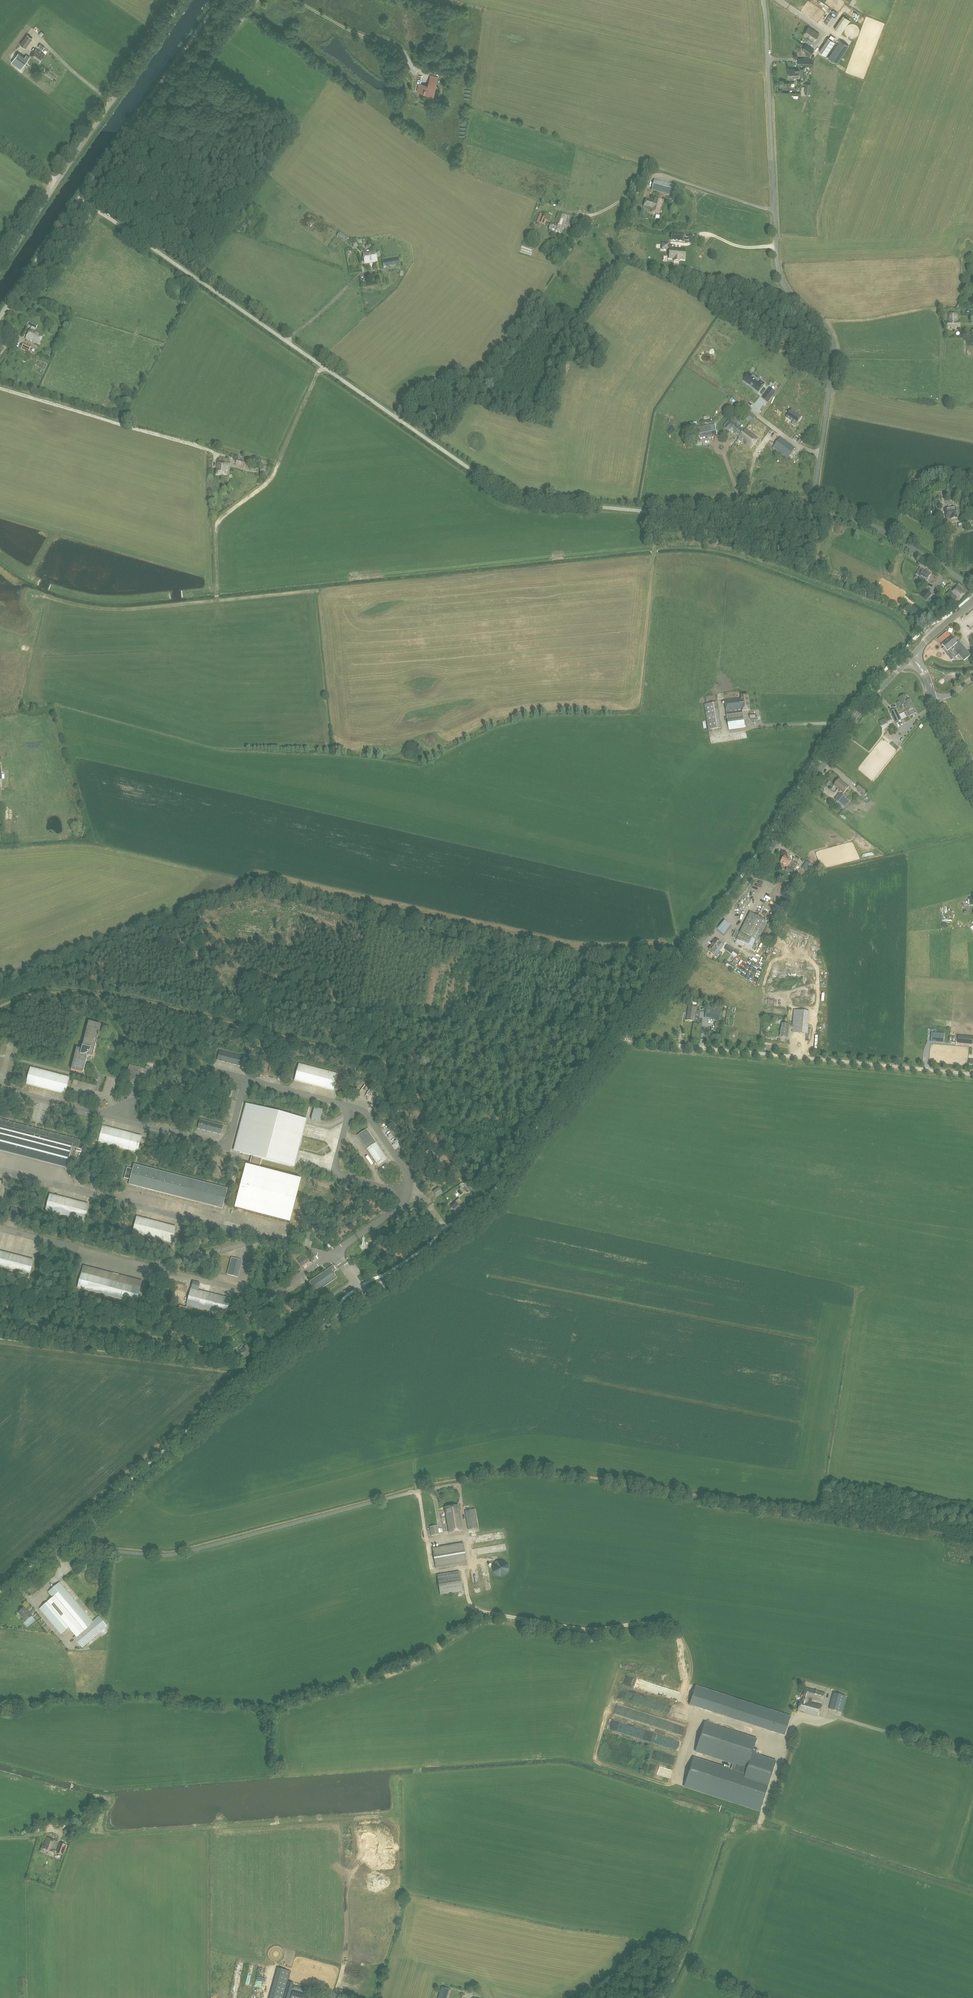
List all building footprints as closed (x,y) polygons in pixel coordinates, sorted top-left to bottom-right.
[(825,22),(827,24),(830,26),(835,18),(830,14),(825,22)] [(864,25),(868,19),(861,14),(857,20),(864,25)] [(842,33),(851,19),(845,15),(835,29),(842,33)] [(819,33),(809,26),(804,33),(814,40),(819,33)] [(19,44),(25,48),(33,38),(27,34),(19,44)] [(819,51),(837,63),(848,46),(840,40),(837,44),(834,42),(836,38),(831,35),(829,38),(828,38),(819,51)] [(36,48),(30,57),(39,63),(45,55),(36,48)] [(11,62),(21,69),(30,57),(27,55),(25,57),(18,53),(11,62)] [(788,69),(789,77),(800,76),(800,68),(788,69)] [(419,84),(417,92),(431,95),(434,94),(438,77),(430,75),(427,86),(416,83),(416,84),(419,84)] [(652,190),(670,195),(673,185),(655,180),(652,190)] [(646,198),(645,203),(643,208),(651,210),(651,212),(658,214),(662,200),(655,198),(655,200),(646,198)] [(546,225),(549,217),(540,213),(537,222),(546,225)] [(548,228),(560,233),(567,216),(558,213),(554,224),(551,223),(548,228)] [(671,238),(683,239),(684,232),(672,231),(671,238)] [(340,232),(337,236),(347,243),(350,239),(340,232)] [(685,250),(672,248),(672,245),(669,245),(669,244),(662,243),(662,249),(668,250),(668,248),(670,249),(669,258),(674,259),(674,261),(679,261),(679,259),(684,260),(685,250)] [(363,253),(364,263),(377,262),(376,256),(377,256),(377,252),(375,252),(375,251),(363,253)] [(383,261),(384,266),(400,264),(399,258),(383,261)] [(565,258),(562,266),(567,268),(570,260),(565,258)] [(958,323),(958,314),(948,314),(948,323),(947,323),(947,328),(959,328),(959,323),(958,323)] [(31,330),(30,329),(26,338),(31,341),(31,340),(40,344),(44,335),(34,330),(35,329),(35,330),(37,326),(29,322),(28,325),(32,328),(31,330)] [(28,344),(24,342),(22,347),(29,351),(31,346),(30,345),(28,344)] [(751,373),(746,379),(755,386),(754,387),(758,389),(763,382),(760,379),(760,380),(751,373)] [(771,387),(763,397),(769,401),(776,391),(771,387)] [(770,419),(779,426),(783,421),(775,416),(773,415),(774,414),(766,409),(768,406),(769,402),(766,407),(760,403),(755,401),(751,399),(750,398),(748,405),(750,405),(758,411),(769,419),(770,419)] [(797,424),(801,417),(792,410),(787,417),(793,422),(792,424),(795,426),(797,424)] [(751,422),(756,416),(749,411),(745,417),(751,422)] [(729,420),(724,426),(725,427),(724,428),(729,432),(730,430),(733,433),(739,426),(739,425),(731,419),(730,420),(729,420)] [(779,428),(799,440),(802,434),(782,422),(779,428)] [(750,426),(764,437),(768,432),(758,424),(757,426),(753,423),(750,426)] [(710,424),(697,427),(700,438),(706,437),(705,433),(712,432),(711,428),(710,424)] [(739,426),(733,433),(739,438),(745,430),(743,429),(739,426)] [(746,428),(738,440),(751,449),(758,438),(746,428)] [(795,448),(781,437),(773,448),(787,458),(795,448)] [(242,457),(241,459),(238,458),(236,465),(248,469),(250,462),(251,460),(242,457)] [(228,463),(217,462),(216,475),(227,476),(228,463)] [(269,467),(262,466),(260,474),(268,476),(269,467)] [(955,507),(945,508),(946,518),(951,517),(951,519),(957,518),(955,507)] [(911,559),(902,569),(904,571),(903,572),(908,577),(910,575),(912,577),(918,571),(915,567),(917,565),(911,559)] [(926,568),(923,572),(930,577),(933,572),(926,568)] [(957,585),(951,593),(959,601),(966,593),(957,585)] [(960,655),(965,661),(971,655),(960,642),(958,643),(953,637),(943,645),(945,648),(943,649),(953,660),(960,655)] [(903,705),(904,704),(908,712),(915,709),(911,699),(908,701),(904,691),(898,694),(903,705)] [(741,698),(725,700),(729,730),(745,727),(743,711),(750,710),(748,694),(741,695),(741,698)] [(721,728),(717,702),(705,704),(709,730),(721,728)] [(896,723),(902,720),(896,709),(891,712),(896,723)] [(834,785),(838,789),(837,790),(839,793),(841,791),(844,794),(849,787),(840,779),(834,785)] [(842,794),(837,800),(845,808),(850,801),(842,794)] [(785,856),(780,862),(784,864),(783,865),(787,868),(785,870),(789,873),(788,875),(790,876),(798,864),(785,856)] [(809,873),(812,869),(814,866),(806,861),(802,868),(809,873)] [(766,920),(751,912),(741,933),(737,931),(734,937),(753,947),(766,920)] [(725,935),(733,926),(727,921),(719,929),(725,935)] [(723,953),(720,951),(724,945),(716,939),(709,949),(717,955),(718,953),(721,956),(723,953)] [(725,949),(732,954),(735,949),(728,944),(725,949)] [(732,954),(737,958),(740,953),(735,949),(732,954)] [(723,963),(732,970),(734,968),(731,966),(732,964),(726,960),(723,963)] [(695,1021),(697,1007),(689,1006),(687,1020),(695,1021)] [(721,1011),(706,1009),(705,1017),(720,1019),(721,1011)] [(810,1012),(794,1011),(793,1026),(793,1030),(793,1033),(807,1034),(808,1034),(808,1029),(808,1026),(807,1025),(808,1021),(809,1021),(810,1012)] [(77,1048),(71,1070),(83,1073),(83,1074),(87,1059),(87,1058),(87,1057),(90,1056),(93,1057),(101,1025),(89,1022),(82,1050),(77,1048)] [(789,1030),(793,1030),(793,1026),(789,1025),(783,1024),(781,1036),(788,1037),(789,1030)] [(930,1042),(943,1043),(944,1034),(931,1033),(930,1042)] [(958,1035),(958,1043),(972,1044),(972,1037),(958,1035)] [(218,1060),(240,1066),(243,1057),(220,1051),(218,1060)] [(299,1064),(295,1080),(333,1091),(338,1074),(299,1064)] [(131,1073),(129,1083),(140,1086),(142,1078),(147,1079),(150,1067),(147,1066),(146,1069),(129,1065),(128,1072),(131,1073)] [(26,1084),(65,1094),(69,1078),(31,1068),(26,1084)] [(288,1094),(305,1097),(306,1094),(309,1095),(309,1091),(312,1091),(313,1087),(296,1084),(294,1093),(289,1092),(288,1094)] [(301,1141),(300,1139),(305,1118),(305,1119),(252,1106),(253,1105),(252,1104),(240,1154),(240,1153),(252,1156),(249,1166),(246,1165),(235,1209),(290,1223),(301,1179),(259,1169),(262,1158),(293,1166),(292,1167),(293,1168),(298,1147),(300,1146),(301,1141)] [(313,1120),(322,1121),(323,1109),(314,1109),(313,1120)] [(96,1141),(99,1141),(99,1143),(137,1153),(141,1136),(102,1126),(104,1120),(101,1119),(96,1141)] [(68,1164),(72,1147),(82,1150),(84,1141),(0,1120),(0,1147),(68,1164)] [(198,1128),(221,1134),(223,1126),(200,1120),(198,1128)] [(367,1130),(358,1136),(378,1165),(387,1159),(367,1130)] [(398,1144),(395,1150),(400,1153),(403,1147),(398,1144)] [(302,1164),(309,1166),(311,1157),(305,1155),(302,1164)] [(130,1180),(129,1184),(222,1209),(227,1189),(134,1165),(133,1170),(127,1168),(124,1178),(130,1180)] [(89,1204),(50,1194),(46,1211),(84,1221),(89,1204)] [(461,1209),(459,1207),(464,1203),(459,1198),(454,1203),(455,1204),(451,1207),(456,1213),(461,1209)] [(9,1215),(18,1217),(20,1210),(16,1209),(12,1207),(9,1215)] [(172,1243),(176,1227),(137,1217),(133,1233),(172,1243)] [(0,1252),(0,1268),(29,1276),(33,1260),(0,1252)] [(302,1266),(308,1262),(304,1255),(297,1260),(302,1266)] [(238,1277),(242,1261),(232,1258),(228,1274),(238,1277)] [(310,1282),(316,1292),(336,1278),(335,1275),(334,1274),(332,1272),(335,1270),(333,1267),(310,1282)] [(350,1268),(358,1285),(361,1284),(352,1267),(350,1268)] [(140,1288),(82,1273),(78,1288),(136,1303),(140,1288)] [(230,1299),(191,1289),(187,1306),(225,1316),(230,1299)] [(243,1349),(240,1352),(244,1358),(249,1355),(247,1353),(250,1351),(246,1345),(242,1348),(243,1349)] [(449,1533),(463,1531),(459,1505),(445,1507),(449,1533)] [(468,1530),(478,1529),(475,1510),(465,1511),(468,1530)] [(438,1526),(430,1528),(431,1537),(439,1535),(438,1526)] [(463,1543),(432,1549),(436,1569),(467,1563),(463,1543)] [(492,1567),(493,1572),(498,1577),(501,1577),(505,1576),(508,1573),(509,1569),(509,1568),(507,1563),(506,1562),(504,1561),(501,1560),(499,1560),(497,1561),(496,1562),(493,1566),(492,1567)] [(437,1575),(440,1595),(463,1591),(459,1572),(437,1575)] [(61,1635),(69,1628),(76,1636),(74,1638),(82,1648),(107,1626),(99,1616),(93,1622),(60,1583),(48,1592),(65,1612),(61,1614),(50,1600),(39,1609),(61,1635)] [(27,1611),(24,1608),(18,1613),(26,1621),(32,1616),(28,1610),(27,1611)] [(790,1716),(695,1685),(689,1705),(784,1735),(790,1716)] [(802,1701),(801,1701),(798,1711),(803,1712),(803,1713),(819,1717),(822,1706),(811,1703),(812,1699),(823,1702),(825,1694),(805,1689),(802,1701)] [(842,1713),(846,1697),(833,1693),(829,1709),(842,1713)] [(847,1705),(845,1715),(857,1717),(859,1707),(847,1705)] [(693,1758),(684,1786),(760,1811),(774,1766),(771,1759),(759,1756),(760,1754),(753,1752),(757,1740),(704,1723),(695,1751),(733,1763),(731,1770),(693,1758)] [(64,1835),(70,1837),(71,1837),(73,1831),(73,1830),(66,1828),(64,1835)] [(53,1851),(56,1842),(46,1838),(43,1846),(42,1846),(40,1852),(53,1856),(54,1851),(53,1851)] [(59,1843),(56,1853),(62,1855),(66,1845),(59,1843)] [(292,1969),(281,1967),(274,1997),(285,1997),(292,1969)] [(441,1987),(438,1997),(446,1997),(449,1990),(441,1987)]
